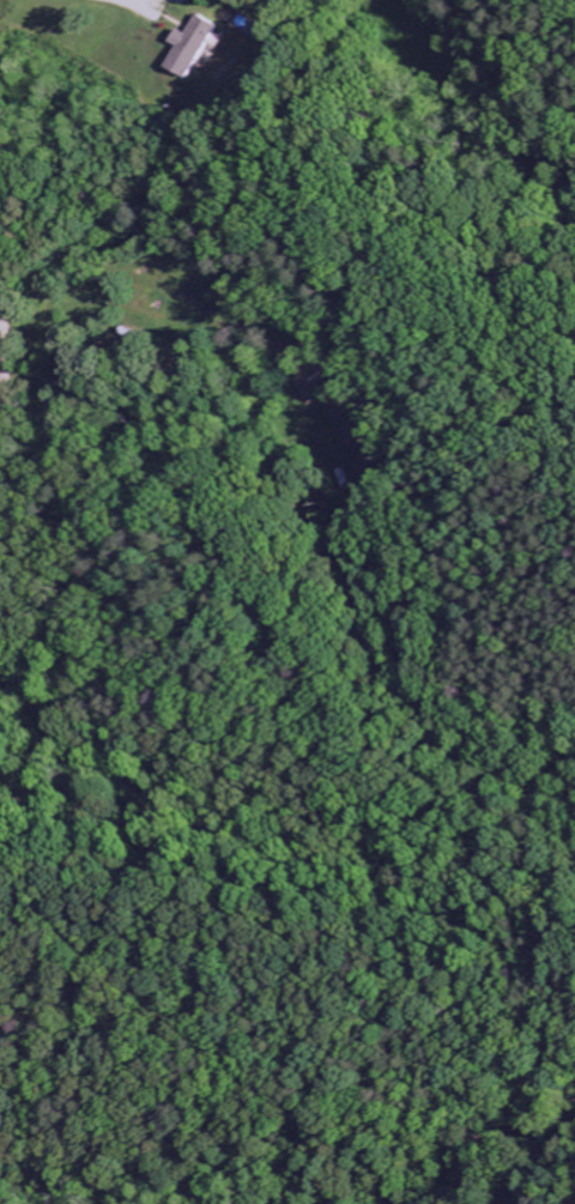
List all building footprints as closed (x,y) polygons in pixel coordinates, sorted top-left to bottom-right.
[(172,70),(195,79),(219,23),(201,16),(193,34),(183,30),(177,43),(182,45),(172,70)]
